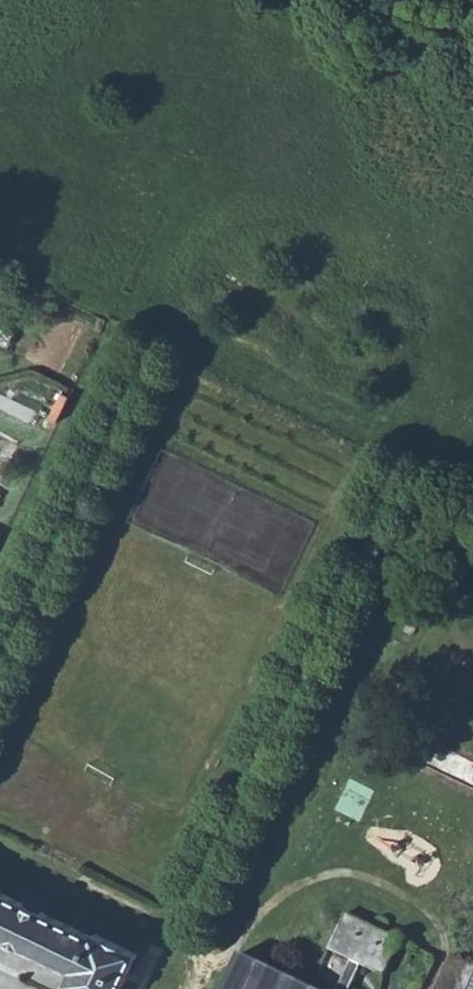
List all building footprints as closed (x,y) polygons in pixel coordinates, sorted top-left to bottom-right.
[(72,970),(66,985),(74,988),(120,988),(136,954),(94,933),(91,937),(0,892),(0,935),(72,970)] [(361,965),(384,976),(401,940),(347,913),(330,949),(351,960),(337,988),(349,988),(361,965)] [(310,988),(241,955),(229,979),(224,988),(311,988),(310,988)] [(454,956),(437,988),(472,988),(472,966),(454,956)] [(215,973),(207,988),(224,988),(229,979),(215,973)]
